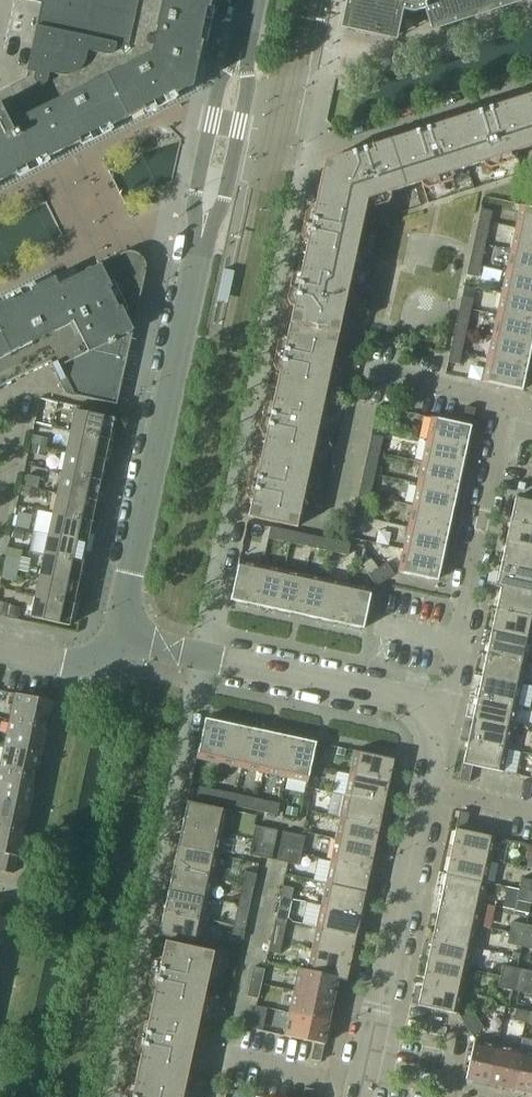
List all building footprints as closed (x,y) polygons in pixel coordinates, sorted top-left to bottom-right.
[(211,0),(41,0),(41,3),(25,78),(0,90),(0,182),(193,86),(211,0)] [(517,0),(350,0),(344,30),(389,40),(396,9),(413,13),(424,10),(430,28),(517,0)] [(515,100),(530,148),(531,147),(531,95),(515,100)] [(490,105),(476,110),(477,112),(452,120),(468,168),(530,148),(515,100),(490,108),(490,105)] [(414,133),(390,140),(405,188),(468,168),(452,120),(428,128),(427,126),(414,130),(414,133)] [(405,188),(390,140),(365,148),(364,146),(350,150),(351,153),(326,161),(326,163),(367,200),(405,188)] [(352,269),(367,200),(326,163),(324,164),(322,173),(319,185),(318,192),(312,219),(307,217),(303,232),(309,234),(304,258),(352,269)] [(520,205),(515,228),(531,232),(531,208),(520,205)] [(492,212),(480,209),(478,220),(489,223),(492,212)] [(489,223),(478,220),(474,239),(486,241),(489,223)] [(515,228),(510,250),(531,255),(531,232),(515,228)] [(484,248),(473,246),(469,264),(480,266),(484,248)] [(510,250),(506,272),(531,278),(531,255),(510,250)] [(49,362),(65,394),(116,406),(145,272),(146,267),(145,265),(144,262),(143,259),(142,258),(141,257),(138,255),(136,254),(134,253),(130,252),(128,252),(122,254),(58,286),(54,278),(0,305),(0,387),(49,362)] [(304,258),(298,283),(293,282),(290,297),(295,298),(290,323),(339,333),(352,269),(304,258)] [(480,266),(469,264),(466,275),(478,278),(480,266)] [(506,272),(501,294),(531,300),(531,278),(506,272)] [(501,294),(496,316),(531,323),(531,300),(501,294)] [(473,299),(462,297),(459,308),(471,310),(473,299)] [(471,310),(459,308),(455,326),(467,328),(471,310)] [(496,316),(492,337),(531,346),(531,343),(531,323),(496,316)] [(290,323),(285,348),(279,347),(276,362),(281,363),(276,386),(325,397),(339,333),(290,323)] [(465,336),(454,333),(450,351),(461,354),(465,336)] [(531,346),(492,337),(487,359),(527,368),(531,346)] [(461,354),(450,351),(448,362),(459,365),(461,354)] [(527,368),(487,359),(482,382),(522,391),(527,368)] [(276,386),(271,412),(265,411),(262,426),(268,427),(262,452),(311,462),(325,397),(276,386)] [(461,424),(431,418),(426,441),(466,449),(475,409),(465,407),(461,424)] [(113,419),(75,410),(70,432),(115,442),(117,430),(111,429),(113,419)] [(115,442),(70,432),(66,453),(104,461),(106,452),(112,453),(115,442)] [(382,439),(371,436),(368,451),(379,453),(382,439)] [(466,449),(426,441),(421,462),(461,471),(466,449)] [(379,453),(368,451),(365,465),(376,468),(379,453)] [(254,491),(252,500),(248,517),(297,528),(311,462),(262,452),(257,476),(251,475),(248,490),(254,491)] [(104,461),(66,453),(62,473),(106,483),(108,471),(102,470),(104,461)] [(461,471),(421,462),(417,484),(457,493),(461,471)] [(103,494),(106,483),(62,473),(57,494),(96,502),(97,493),(103,494)] [(374,475),(363,473),(360,487),(371,489),(374,475)] [(457,493),(417,484),(412,506),(452,515),(457,493)] [(368,504),(371,489),(360,487),(357,502),(368,504)] [(55,502),(57,494),(37,489),(35,497),(55,502)] [(94,511),(96,502),(57,494),(55,502),(53,514),(97,524),(99,512),(94,511)] [(510,521),(531,526),(531,501),(515,498),(510,521)] [(365,518),(368,504),(357,502),(354,516),(365,518)] [(452,515),(412,506),(407,528),(447,537),(452,515)] [(97,524),(53,514),(48,535),(87,543),(89,534),(94,535),(97,524)] [(505,543),(531,548),(531,526),(510,521),(505,543)] [(292,532),(270,527),(268,539),(289,543),(292,532)] [(447,537),(407,528),(403,550),(442,558),(447,537)] [(314,537),(292,532),(289,543),(311,548),(314,537)] [(87,543),(48,535),(44,555),(88,565),(91,553),(85,552),(87,543)] [(335,541),(321,538),(319,550),(333,553),(335,541)] [(350,544),(335,541),(333,553),(348,556),(350,544)] [(505,543),(501,564),(531,571),(531,548),(505,543)] [(442,558),(403,550),(398,573),(437,581),(442,558)] [(88,565),(44,555),(40,576),(78,584),(80,575),(86,576),(88,565)] [(7,557),(4,568),(19,571),(22,561),(7,557)] [(262,566),(239,561),(230,600),(253,605),(262,566)] [(394,575),(386,563),(378,569),(385,581),(394,575)] [(501,564),(496,587),(501,588),(501,587),(531,594),(531,571),(501,564)] [(284,570),(262,566),(253,605),(275,610),(284,570)] [(16,584),(19,571),(4,568),(2,580),(16,584)] [(378,569),(375,570),(368,575),(376,587),(385,581),(378,569)] [(305,575),(284,570),(275,610),(297,615),(305,575)] [(327,580),(305,575),(297,615),(319,619),(327,580)] [(78,584),(40,576),(35,596),(79,606),(82,594),(76,593),(78,584)] [(349,584),(327,580),(319,619),(340,624),(349,584)] [(372,589),(349,584),(340,624),(363,629),(372,589)] [(501,587),(501,588),(496,609),(531,616),(531,594),(501,587)] [(79,606),(35,596),(30,618),(69,626),(71,616),(77,617),(79,606)] [(496,609),(491,632),(531,640),(531,636),(531,616),(496,609)] [(531,640),(491,632),(486,654),(526,662),(531,640)] [(526,662),(486,654),(482,676),(522,684),(526,662)] [(522,684),(482,676),(477,697),(517,706),(522,684)] [(52,702),(15,694),(9,720),(44,728),(45,719),(48,720),(52,702)] [(517,706),(477,697),(472,719),(512,728),(517,706)] [(228,724),(205,719),(196,759),(219,764),(228,724)] [(512,728),(472,719),(468,741),(507,750),(512,728)] [(44,728),(9,720),(4,746),(41,754),(44,736),(42,736),(44,728)] [(250,729),(228,724),(219,764),(241,768),(250,729)] [(271,733),(250,729),(241,768),(263,773),(271,733)] [(293,738),(271,733),(263,773),(285,778),(293,738)] [(316,743),(293,738),(285,778),(308,783),(316,743)] [(507,750),(468,741),(459,781),(469,783),(472,766),(502,773),(507,750)] [(4,746),(0,764),(0,772),(33,779),(34,770),(37,771),(41,754),(4,746)] [(394,760),(354,751),(349,774),(389,783),(394,760)] [(0,772),(0,799),(30,805),(33,788),(31,787),(33,779),(0,772)] [(389,783),(349,774),(345,796),(384,805),(389,783)] [(214,790),(199,787),(197,798),(211,801),(214,790)] [(228,793),(214,790),(211,801),(226,805),(228,793)] [(257,800),(235,795),(233,806),(255,811),(257,800)] [(384,805),(345,796),(340,818),(380,826),(384,805)] [(0,799),(0,826),(22,830),(23,822),(26,822),(30,805),(0,799)] [(279,804),(257,800),(255,811),(277,816),(279,804)] [(187,802),(182,825),(222,833),(227,810),(187,802)] [(459,812),(450,852),(490,860),(495,837),(465,831),(469,814),(459,812)] [(380,826),(340,818),(335,840),(375,848),(380,826)] [(222,833),(182,825),(178,847),(217,855),(222,833)] [(0,826),(0,853),(0,855),(0,871),(12,874),(16,856),(18,857),(22,839),(20,839),(22,830),(0,826)] [(277,831),(255,826),(252,840),(274,844),(277,831)] [(282,832),(279,850),(301,855),(305,837),(282,832)] [(274,844),(252,840),(249,855),(271,860),(274,844)] [(375,848),(335,840),(331,861),(370,870),(375,848)] [(217,855),(178,847),(173,868),(213,877),(217,855)] [(301,855),(279,850),(276,861),(298,866),(301,855)] [(490,860),(450,852),(446,874),(486,882),(490,860)] [(370,870),(331,861),(326,884),(366,892),(370,870)] [(173,868),(168,890),(208,899),(213,877),(173,868)] [(245,872),(243,883),(254,886),(256,874),(245,872)] [(486,882),(446,874),(441,896),(481,904),(486,882)] [(519,889),(531,892),(531,881),(521,878),(519,889)] [(254,886),(243,883),(239,901),(250,904),(254,886)] [(366,892),(326,884),(321,906),(361,915),(366,892)] [(293,889),(282,886),(280,897),(291,900),(293,889)] [(519,889),(516,900),(531,904),(531,898),(531,892),(519,889)] [(168,890),(164,912),(203,920),(208,899),(168,890)] [(481,904),(441,896),(436,917),(476,926),(481,904)] [(291,900),(280,897),(276,915),(287,918),(291,900)] [(361,915),(321,906),(316,928),(356,936),(361,915)] [(249,911),(237,908),(233,927),(245,929),(249,911)] [(164,912),(159,935),(198,943),(203,920),(164,912)] [(476,926),(436,917),(432,939),(471,948),(476,926)] [(512,922),(509,933),(524,936),(526,925),(512,922)] [(286,925),(274,923),(270,941),(282,943),(286,925)] [(245,929),(233,927),(231,938),(242,940),(245,929)] [(356,936),(316,928),(312,950),(352,958),(356,936)] [(524,936),(509,933),(507,944),(522,947),(524,936)] [(471,948),(432,939),(427,961),(467,970),(471,948)] [(282,943),(270,941),(268,952),(279,954),(282,943)] [(165,942),(160,967),(154,966),(151,981),(157,982),(151,1007),(200,1017),(214,952),(165,942)] [(312,950),(307,970),(307,972),(338,978),(338,979),(347,981),(352,958),(312,950)] [(467,970),(427,961),(422,983),(462,991),(467,970)] [(502,965),(500,977),(515,980),(517,969),(502,965)] [(253,968),(250,982),(261,984),(264,970),(253,968)] [(338,978),(307,972),(307,970),(298,968),(293,991),(333,1000),(338,979),(338,978)] [(522,970),(520,981),(531,983),(531,972),(522,970)] [(515,980),(500,977),(498,988),(512,991),(515,980)] [(520,981),(517,992),(531,995),(531,983),(520,981)] [(261,984),(250,982),(246,997),(258,999),(261,984)] [(462,991),(422,983),(417,1006),(457,1014),(462,991)] [(333,1000),(293,991),(289,1013),(328,1022),(333,1000)] [(200,1017),(151,1007),(146,1031),(140,1030),(137,1045),(143,1046),(137,1071),(186,1081),(200,1017)] [(527,1012),(516,1009),(513,1021),(524,1023),(527,1012)] [(472,1010),(460,1018),(465,1027),(477,1019),(472,1010)] [(328,1022),(289,1013),(284,1036),(314,1043),(310,1060),(320,1062),(328,1022)] [(477,1019),(465,1027),(471,1036),(483,1028),(477,1019)] [(407,1038),(404,1065),(448,1070),(451,1043),(407,1038)] [(497,1045),(474,1040),(465,1080),(488,1085),(497,1045)] [(519,1050),(497,1045),(488,1085),(510,1089),(519,1050)] [(519,1050),(510,1089),(531,1094),(531,1093),(531,1052),(519,1050)] [(132,1096),(127,1094),(126,1096),(183,1096),(186,1081),(137,1071),(132,1096)] [(314,1090),(304,1088),(302,1096),(312,1096),(314,1090)]
